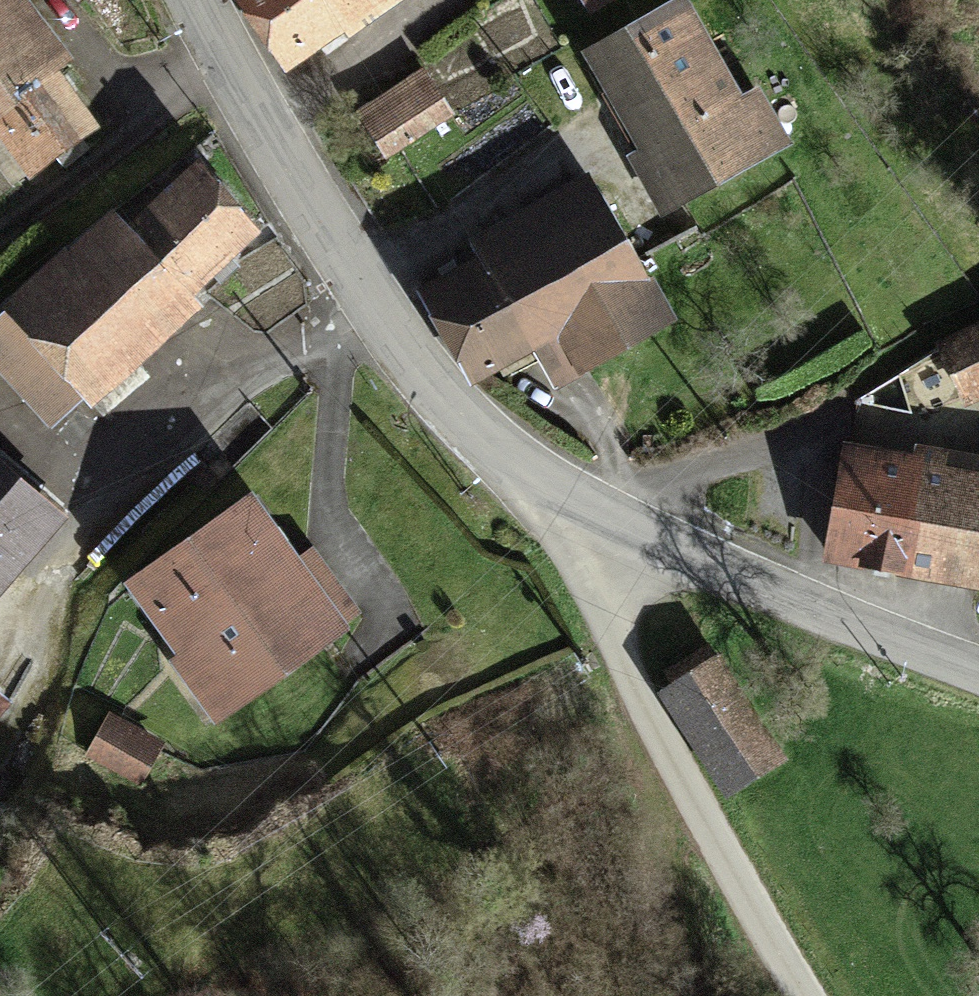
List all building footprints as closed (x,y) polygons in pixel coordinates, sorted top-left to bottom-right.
[(0,1),(0,115),(58,72),(35,42),(4,0),(2,0),(0,1)] [(285,69),(347,26),(330,0),(241,0),(261,30),(285,69)] [(385,0),(330,0),(347,26),(385,0)] [(702,68),(720,58),(688,0),(684,0),(669,9),(702,68)] [(725,109),(702,68),(669,9),(590,52),(621,108),(648,156),(726,112),(725,109)] [(58,72),(0,115),(0,124),(36,172),(39,175),(101,129),(58,72)] [(394,159),(457,117),(427,72),(364,114),(394,159)] [(756,91),(725,109),(726,112),(648,156),(676,207),(787,145),(756,91)] [(23,182),(36,172),(0,124),(0,151),(23,182)] [(207,166),(132,231),(189,296),(263,231),(236,200),(207,166)] [(608,304),(650,280),(602,195),(560,219),(608,304)] [(80,390),(124,352),(189,296),(132,231),(119,215),(10,310),(80,390)] [(484,262),(532,347),(560,331),(608,304),(560,219),(484,262)] [(447,337),(472,381),(499,366),(506,379),(524,369),(517,356),(532,347),(484,262),(424,296),(447,337)] [(608,304),(560,331),(583,372),(565,383),(592,432),(701,370),(650,280),(608,304)] [(10,310),(0,319),(0,357),(51,416),(80,390),(10,310)] [(949,347),(972,398),(978,395),(978,334),(949,347)] [(124,352),(80,390),(103,417),(147,379),(124,352)] [(903,568),(921,467),(852,455),(834,557),(903,568)] [(0,466),(0,589),(61,521),(15,480),(0,466)] [(921,467),(903,568),(947,576),(978,582),(978,477),(921,467)] [(142,584),(170,624),(204,600),(214,614),(288,561),(250,508),(142,584)] [(204,600),(170,624),(189,650),(181,655),(226,718),(342,636),(307,588),(288,561),(214,614),(204,600)] [(722,659),(673,688),(735,792),(783,763),(722,659)] [(128,788),(153,758),(110,722),(85,752),(128,788)]
